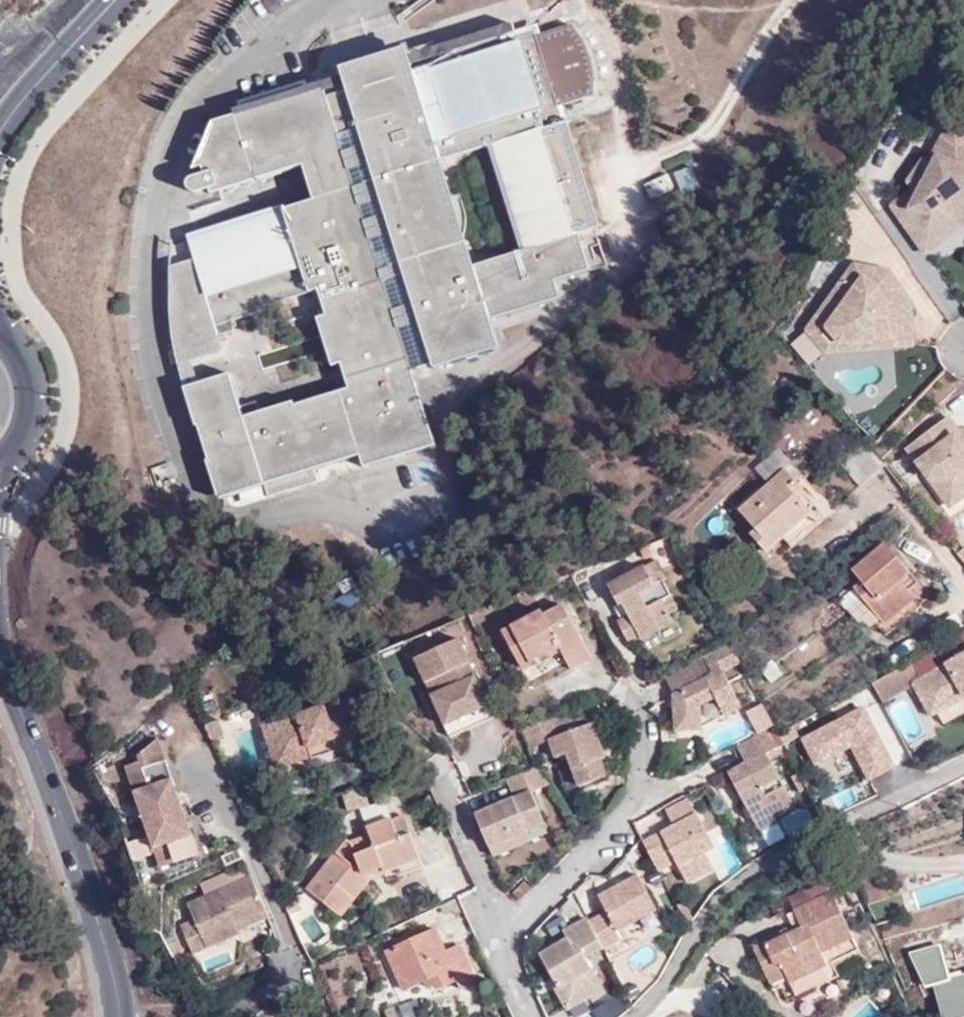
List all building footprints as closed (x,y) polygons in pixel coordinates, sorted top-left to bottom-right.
[(557,280),(592,270),(581,233),(604,228),(572,122),(567,124),(561,105),(537,35),(532,18),(409,56),(406,50),(342,71),(343,77),(233,112),(235,118),(215,123),(195,170),(219,193),(305,167),(315,202),(286,211),(284,207),(189,240),(193,260),(172,271),(174,349),(178,358),(187,393),(224,501),(362,458),(367,467),(440,446),(410,369),(433,364),(435,369),(502,350),(492,325),(562,300),(557,280)] [(599,95),(593,56),(537,35),(561,105),(599,95)] [(923,152),(935,158),(931,165),(930,166),(928,169),(927,170),(927,174),(928,177),(923,187),(918,184),(912,189),(895,201),(894,211),(917,243),(927,245),(940,236),(939,228),(954,226),(963,218),(963,136),(950,127),(933,132),(923,152)] [(910,170),(906,181),(912,189),(918,184),(923,187),(928,177),(927,174),(927,170),(928,169),(930,166),(931,165),(935,158),(923,152),(920,157),(919,157),(910,170)] [(917,243),(924,252),(963,223),(963,218),(954,226),(939,228),(940,236),(927,245),(917,243)] [(868,244),(840,283),(852,292),(863,277),(874,285),(881,276),(887,271),(868,244)] [(852,292),(840,283),(806,330),(817,343),(830,332),(839,342),(887,338),(888,347),(912,345),(910,302),(887,271),(881,276),(874,285),(863,277),(852,292)] [(830,332),(817,343),(825,352),(888,347),(887,338),(839,342),(830,332)] [(943,418),(958,439),(963,439),(963,429),(958,428),(947,416),(943,418)] [(937,487),(962,491),(963,489),(963,439),(958,439),(943,418),(906,447),(937,487)] [(798,487),(783,469),(737,509),(754,530),(750,533),(765,550),(808,512),(791,494),(798,487)] [(937,487),(950,506),(963,496),(963,489),(962,491),(937,487)] [(884,543),(849,567),(856,574),(863,584),(854,592),(876,619),(873,623),(884,635),(920,605),(911,595),(896,577),(905,567),(884,543)] [(652,559),(644,563),(654,582),(662,579),(652,559)] [(654,582),(644,563),(605,583),(615,606),(620,603),(626,616),(617,620),(627,640),(635,636),(637,641),(674,623),(663,600),(671,596),(662,579),(654,582)] [(922,586),(905,567),(896,577),(911,595),(922,586)] [(863,584),(856,574),(833,592),(842,601),(854,592),(863,584)] [(555,640),(559,647),(570,667),(591,657),(562,603),(543,614),(540,610),(502,631),(521,667),(536,659),(534,651),(555,640)] [(492,716),(458,638),(412,658),(448,737),(492,716)] [(536,659),(559,647),(555,640),(534,651),(536,659)] [(704,655),(708,662),(732,649),(728,642),(704,655)] [(724,670),(739,662),(732,649),(708,662),(713,671),(675,692),(675,729),(696,728),(741,704),(724,670)] [(921,679),(936,705),(963,690),(963,692),(963,654),(921,679)] [(921,679),(914,683),(933,715),(963,698),(963,692),(963,690),(936,705),(921,679)] [(322,705),(310,709),(260,723),(271,757),(331,736),(358,745),(366,711),(324,699),(322,705)] [(308,703),(310,709),(322,705),(324,699),(308,703)] [(869,782),(897,767),(864,707),(802,739),(816,766),(851,750),(869,782)] [(555,714),(527,724),(530,729),(557,720),(555,714)] [(218,719),(206,724),(214,739),(224,736),(218,719)] [(562,731),(557,720),(530,729),(537,743),(549,739),(555,758),(566,754),(576,785),(605,776),(599,757),(603,756),(590,721),(562,731)] [(530,729),(527,724),(517,727),(528,746),(537,743),(530,729)] [(739,756),(773,738),(768,728),(734,746),(739,756)] [(159,736),(138,756),(140,760),(126,766),(135,792),(154,848),(162,868),(199,853),(193,835),(173,777),(159,736)] [(331,736),(271,757),(275,767),(311,754),(313,757),(339,750),(356,754),(358,745),(331,736)] [(777,746),(773,738),(739,756),(743,763),(735,767),(736,771),(728,777),(754,827),(793,807),(764,752),(777,746)] [(506,779),(510,788),(540,773),(536,766),(506,779)] [(725,772),(728,777),(736,771),(735,767),(725,772)] [(540,773),(510,788),(514,796),(474,811),(491,855),(516,845),(511,832),(526,827),(543,820),(531,790),(547,784),(540,773)] [(712,868),(704,851),(698,837),(707,834),(697,815),(662,832),(684,881),(712,868)] [(415,819),(400,822),(406,841),(421,839),(415,819)] [(406,841),(400,822),(376,828),(377,837),(360,842),(354,837),(318,877),(330,889),(324,898),(343,914),(377,877),(389,875),(428,863),(421,839),(406,841)] [(511,832),(516,845),(531,839),(526,827),(511,832)] [(698,837),(704,851),(713,847),(707,834),(698,837)] [(641,841),(657,870),(671,866),(656,835),(641,841)] [(431,874),(428,863),(389,875),(391,884),(398,883),(431,874)] [(241,921),(271,908),(255,874),(193,902),(200,918),(187,925),(198,949),(245,931),(244,929),(241,921)] [(587,920),(602,947),(620,938),(616,928),(654,908),(637,874),(598,894),(605,911),(587,920)] [(330,889),(318,877),(310,886),(324,898),(330,889)] [(779,992),(831,967),(857,952),(825,895),(790,913),(799,931),(764,949),(762,946),(750,951),(765,980),(779,973),(783,981),(775,986),(779,992)] [(274,915),(271,908),(241,921),(244,929),(274,915)] [(588,954),(602,947),(587,920),(585,917),(564,927),(565,935),(537,950),(547,970),(558,964),(565,978),(554,983),(566,1007),(604,988),(588,954)] [(446,955),(439,933),(387,955),(402,991),(424,983),(428,993),(437,990),(440,993),(457,986),(461,994),(473,989),(458,952),(446,955)] [(950,979),(941,945),(911,953),(926,988),(935,985),(944,1016),(963,1016),(963,975),(950,979)] [(547,970),(554,983),(565,978),(558,964),(547,970)] [(839,977),(831,967),(779,992),(785,1005),(839,977)] [(779,973),(765,980),(769,989),(775,986),(783,981),(779,973)]
